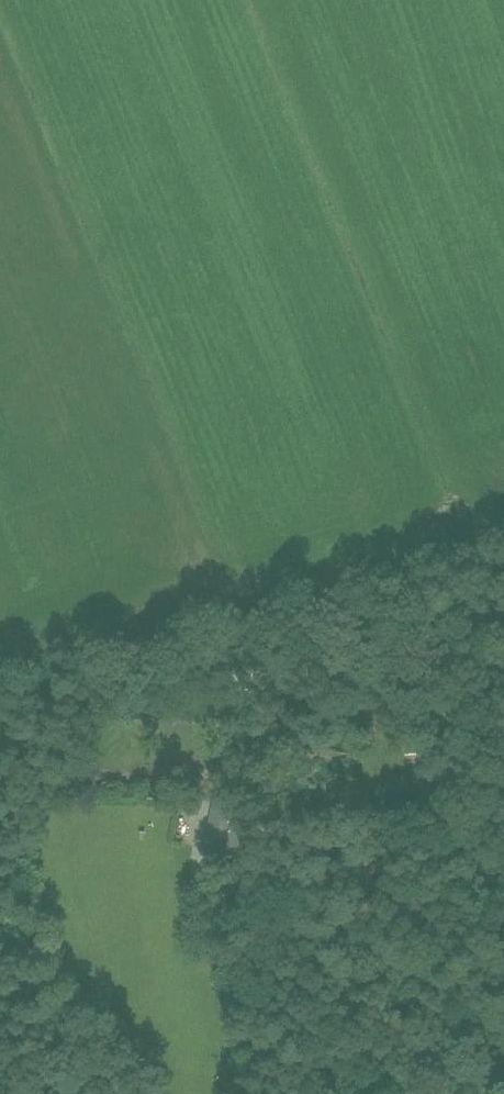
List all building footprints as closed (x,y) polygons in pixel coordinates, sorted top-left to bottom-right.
[(263,811),(213,801),(203,848),(234,855),(231,868),(251,872),(263,811)]
